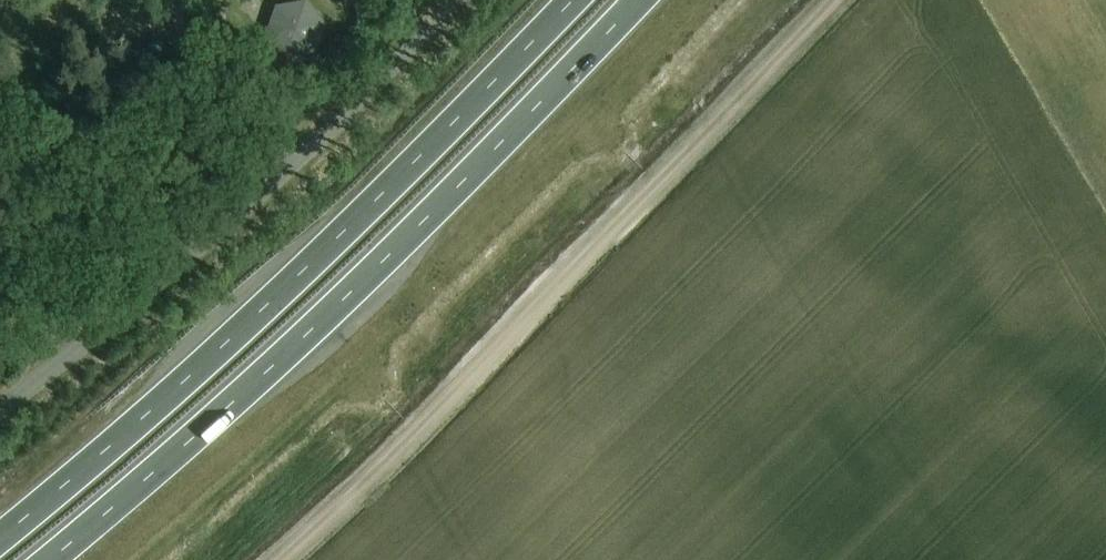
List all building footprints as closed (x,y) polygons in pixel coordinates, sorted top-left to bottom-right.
[(312,48),(322,22),(304,1),(277,6),(267,32),(285,53),(312,48)]
